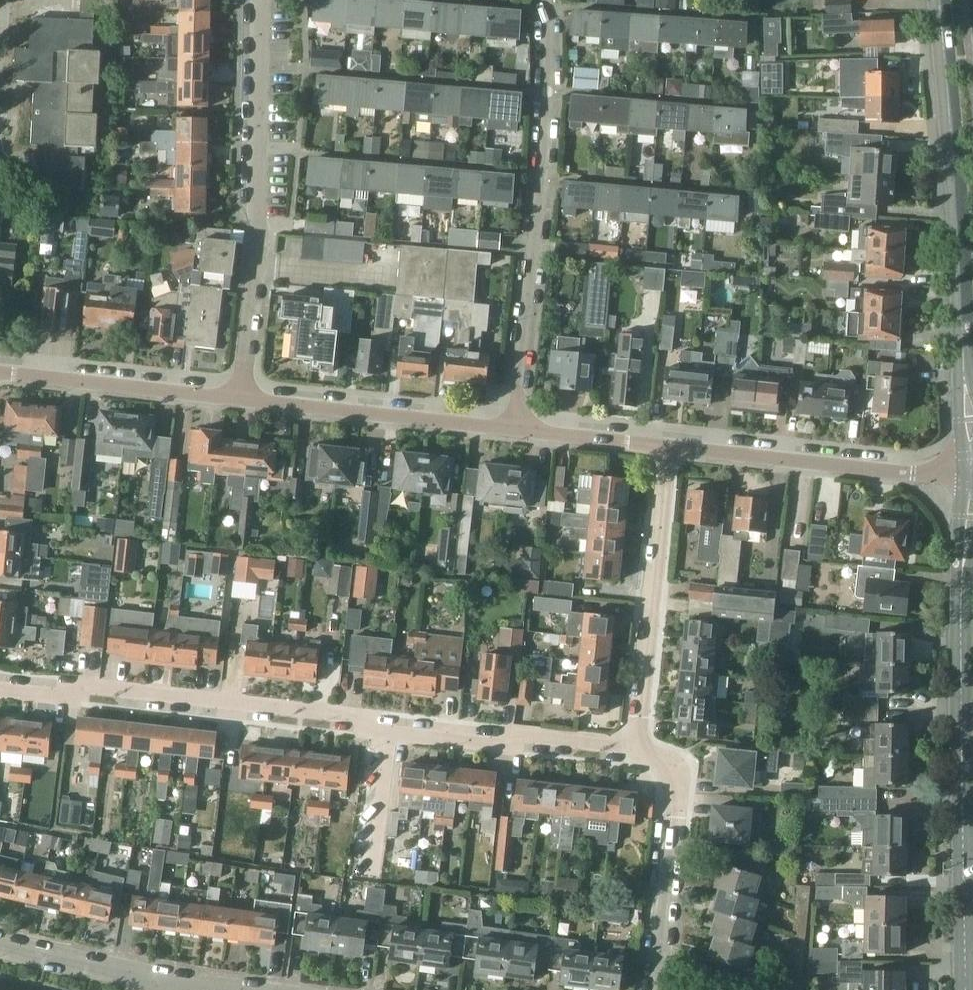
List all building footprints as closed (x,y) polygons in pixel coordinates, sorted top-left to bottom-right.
[(112,1),(88,0),(81,0),(80,21),(29,19),(29,51),(15,49),(14,82),(44,84),(43,95),(34,94),(30,145),(53,146),(52,188),(84,190),(86,158),(78,157),(78,147),(97,148),(98,116),(94,115),(94,85),(99,85),(100,53),(93,52),(94,13),(112,13),(112,1)] [(182,11),(212,12),(212,0),(182,0),(182,11)] [(318,21),(334,22),(334,33),(348,34),(351,0),(320,0),(318,21)] [(348,34),(376,37),(376,26),(379,2),(358,0),(351,0),(348,34)] [(662,8),(676,9),(677,0),(663,0),(662,8)] [(699,10),(711,11),(711,0),(699,0),(699,10)] [(826,0),(826,13),(850,12),(850,0),(826,0)] [(379,2),(376,26),(405,29),(407,5),(379,2)] [(405,29),(404,39),(433,42),(434,31),(436,7),(407,5),(405,29)] [(436,7),(434,31),(448,33),(447,43),(460,44),(463,10),(436,7)] [(463,10),(460,44),(472,46),(473,34),(490,36),(492,12),(463,10)] [(153,28),(153,34),(211,36),(212,12),(182,11),(181,28),(173,27),(173,29),(153,28)] [(490,36),(489,45),(517,48),(518,38),(520,15),(492,12),(490,36)] [(603,35),(605,16),(605,14),(576,12),(574,41),(579,42),(579,35),(579,33),(603,35)] [(605,16),(603,35),(603,39),(602,49),(630,51),(632,21),(632,18),(632,16),(605,14),(605,16)] [(852,14),(850,14),(826,15),(823,15),(823,17),(823,27),(823,29),(834,29),(834,30),(834,33),(834,34),(863,33),(863,34),(864,45),(868,45),(870,46),(875,46),(878,44),(894,44),(893,22),(893,20),(852,21),(852,16),(852,14)] [(750,24),(750,28),(752,31),(752,38),(758,38),(758,31),(759,16),(750,15),(750,24)] [(661,20),(661,18),(632,16),(632,18),(632,21),(630,51),(658,53),(659,46),(659,40),(661,25),(661,22),(661,20)] [(659,40),(687,42),(688,29),(688,28),(688,22),(689,20),(661,18),(661,20),(661,22),(661,25),(659,40)] [(778,55),(777,31),(781,31),(781,19),(765,20),(766,56),(778,55)] [(717,22),(689,20),(688,22),(688,28),(688,29),(687,42),(687,45),(686,51),(687,51),(696,52),(697,52),(698,44),(715,45),(716,44),(717,31),(717,24),(717,22)] [(746,24),(717,22),(717,24),(717,31),(716,44),(715,58),(733,59),(734,45),(738,45),(745,46),(746,26),(746,24)] [(145,34),(144,43),(165,43),(165,44),(168,44),(168,59),(210,59),(211,36),(153,34),(145,34)] [(578,60),(578,49),(568,49),(568,60),(578,60)] [(313,50),(311,67),(325,68),(326,51),(313,50)] [(382,56),(374,56),(373,72),(381,72),(382,56)] [(352,58),(351,70),(369,72),(370,60),(352,58)] [(168,72),(158,72),(158,82),(160,82),(210,83),(210,59),(168,59),(168,72)] [(430,61),(430,60),(422,60),(420,76),(422,76),(429,76),(428,76),(429,65),(430,62),(430,61)] [(438,61),(430,60),(430,61),(430,62),(429,65),(428,76),(429,76),(436,77),(436,78),(456,79),(457,73),(437,71),(438,61)] [(850,60),(850,98),(898,97),(898,87),(898,86),(900,84),(900,79),(898,77),(898,76),(898,74),(898,72),(878,72),(878,66),(878,60),(850,60)] [(782,64),(762,65),(763,94),(783,93),(782,64)] [(486,67),(486,66),(478,66),(477,81),(485,81),(486,67)] [(494,67),(486,66),(486,67),(485,81),(486,82),(493,82),(494,68),(494,67)] [(575,69),(574,87),(598,89),(599,89),(599,81),(600,78),(600,77),(600,71),(576,69),(575,69)] [(472,71),(458,70),(458,79),(471,80),(472,71)] [(649,74),(648,94),(654,94),(656,75),(656,74),(649,74)] [(599,81),(599,89),(609,90),(609,89),(610,78),(600,77),(600,78),(599,81)] [(321,79),(319,102),(349,105),(350,105),(352,82),(321,79)] [(142,82),(142,93),(160,94),(170,94),(170,106),(209,107),(210,83),(160,82),(158,82),(142,82)] [(350,105),(349,116),(359,117),(360,117),(361,107),(376,108),(378,84),(353,82),(352,82),(350,105)] [(681,95),(682,82),(674,82),(669,87),(668,94),(681,95)] [(378,84),(376,108),(406,111),(408,87),(378,84)] [(406,111),(405,122),(433,125),(436,90),(408,87),(406,111)] [(703,98),(703,99),(710,100),(710,99),(711,88),(704,87),(703,98)] [(748,102),(749,102),(751,102),(760,103),(760,88),(760,87),(749,87),(748,102)] [(436,90),(433,125),(448,126),(461,127),(464,92),(436,90)] [(464,92),(461,127),(473,128),(474,117),(491,118),(494,95),(464,92)] [(491,118),(490,129),(518,132),(521,98),(494,95),(491,118)] [(898,108),(898,97),(850,98),(842,98),(842,108),(867,110),(867,122),(898,122),(898,119),(898,118),(899,116),(899,115),(899,111),(898,108)] [(571,120),(570,128),(571,128),(583,129),(583,121),(584,121),(599,122),(602,122),(603,111),(603,101),(587,100),(576,99),(574,99),(572,120),(571,120)] [(602,122),(601,132),(602,132),(629,134),(631,114),(632,104),(604,101),(603,101),(603,111),(602,122)] [(750,113),(750,114),(760,114),(760,103),(751,102),(750,113)] [(631,114),(629,134),(630,134),(657,136),(658,126),(659,116),(660,106),(632,104),(631,114)] [(659,116),(658,126),(659,126),(661,127),(674,128),(673,140),(675,140),(686,141),(687,128),(688,118),(689,108),(660,106),(659,116)] [(688,118),(687,128),(688,128),(715,130),(716,120),(717,111),(717,110),(689,108),(688,118)] [(715,130),(714,144),(748,147),(749,133),(744,133),(744,131),(745,113),(744,113),(735,112),(717,110),(717,111),(716,120),(715,130)] [(774,114),(761,113),(760,126),(774,126),(774,114)] [(208,143),(209,119),(179,118),(179,131),(154,130),(154,141),(160,141),(170,142),(178,142),(208,143)] [(820,119),(819,132),(820,133),(827,133),(859,135),(859,123),(860,121),(820,119)] [(114,128),(114,130),(114,140),(126,140),(127,128),(114,128)] [(827,134),(826,152),(827,153),(855,159),(854,160),(853,176),(893,178),(894,151),(864,149),(863,149),(865,136),(865,135),(861,135),(859,135),(827,133),(827,134)] [(345,136),(337,135),(336,151),(344,152),(345,136)] [(366,137),(364,153),(372,154),(373,140),(374,139),(374,138),(366,137)] [(373,140),(372,154),(380,154),(382,139),(382,138),(374,138),(374,139),(373,140)] [(412,141),(403,140),(402,156),(411,157),(412,141)] [(170,149),(170,142),(160,141),(160,149),(170,149)] [(157,153),(157,142),(140,142),(140,153),(157,153)] [(208,165),(208,143),(178,142),(178,164),(208,165)] [(415,144),(414,158),(429,160),(431,145),(431,143),(415,142),(415,144)] [(431,145),(429,160),(430,160),(444,161),(445,147),(445,144),(431,143),(431,145)] [(457,162),(459,145),(448,144),(446,161),(457,162)] [(486,161),(486,164),(502,165),(503,152),(487,151),(487,153),(486,155),(486,161)] [(469,159),(469,162),(486,164),(486,161),(486,155),(487,153),(470,152),(469,159)] [(314,161),(312,184),(327,186),(326,200),(340,201),(341,199),(342,187),(344,164),(345,162),(314,159),(314,161)] [(342,187),(341,199),(355,200),(356,191),(370,192),(370,189),(372,166),(373,165),(345,162),(344,164),(342,187)] [(587,174),(597,175),(598,163),(588,162),(587,174)] [(606,164),(598,163),(597,175),(605,176),(606,164)] [(644,180),(653,181),(654,164),(645,163),(644,180)] [(207,190),(208,165),(178,164),(177,182),(149,181),(149,188),(152,189),(207,190)] [(654,164),(653,181),(662,181),(664,165),(654,164)] [(372,166),(370,189),(399,192),(401,169),(401,167),(373,165),(372,166)] [(399,192),(398,203),(426,205),(426,202),(427,195),(429,172),(429,170),(401,167),(401,169),(399,192)] [(626,168),(614,167),(614,177),(625,178),(626,168)] [(128,187),(129,169),(114,168),(113,186),(128,187)] [(429,172),(427,195),(438,196),(455,197),(457,174),(457,173),(429,170),(429,172)] [(710,186),(712,170),(703,170),(702,186),(710,186)] [(457,174),(455,197),(484,200),(486,177),(486,176),(457,173),(457,174)] [(486,177),(484,200),(511,203),(513,180),(513,178),(486,176),(486,177)] [(823,195),(821,216),(834,217),(849,218),(859,218),(860,212),(860,206),(860,204),(891,206),(892,180),(893,178),(853,176),(853,177),(852,192),(823,195)] [(596,188),(596,187),(567,184),(567,187),(565,215),(577,216),(577,212),(577,207),(590,208),(594,208),(595,198),(596,190),(596,188)] [(610,220),(621,221),(623,196),(624,190),(624,189),(596,187),(596,188),(596,190),(595,198),(594,208),(606,209),(605,220),(607,220),(610,220)] [(206,214),(207,190),(152,189),(152,197),(177,198),(177,213),(206,214)] [(648,213),(650,213),(651,200),(652,193),(652,192),(624,189),(624,190),(623,196),(621,221),(647,224),(647,223),(648,213)] [(651,213),(679,216),(680,200),(681,195),(681,194),(652,192),(652,193),(651,200),(650,213),(651,213)] [(693,217),(707,218),(709,197),(681,194),(681,195),(680,200),(679,216),(678,226),(680,226),(689,227),(690,217),(693,217)] [(749,213),(762,213),(761,196),(749,196),(749,213)] [(738,199),(719,198),(709,197),(707,218),(710,218),(723,220),(736,221),(738,199)] [(120,218),(121,200),(104,199),(102,216),(120,218)] [(815,223),(815,228),(836,230),(848,231),(849,218),(834,217),(821,216),(817,215),(816,215),(815,223)] [(43,219),(41,244),(54,245),(56,245),(58,217),(43,216),(43,219)] [(113,240),(116,223),(91,219),(89,236),(113,240)] [(305,232),(306,232),(335,235),(336,224),(336,222),(306,219),(305,232)] [(355,234),(356,221),(339,219),(338,233),(355,234)] [(761,235),(772,235),(772,219),(761,219),(761,235)] [(127,243),(130,224),(120,223),(118,242),(127,243)] [(412,241),(422,242),(422,241),(423,230),(423,226),(414,225),(413,225),(412,241)] [(859,231),(858,251),(868,251),(903,254),(903,251),(904,250),(905,249),(906,243),(904,242),(903,241),(904,230),(860,226),(859,231)] [(234,278),(237,243),(229,242),(231,232),(201,229),(199,229),(197,250),(195,267),(187,343),(186,347),(216,350),(225,276),(234,278)] [(196,244),(197,231),(188,229),(186,243),(196,244)] [(422,242),(430,243),(430,241),(431,230),(424,230),(423,230),(422,241),(422,242)] [(470,232),(468,245),(478,247),(480,234),(470,232)] [(500,249),(501,236),(480,234),(479,247),(500,249)] [(365,264),(364,263),(366,243),(305,237),(303,259),(365,264)] [(556,241),(555,254),(562,254),(571,255),(590,257),(590,256),(591,244),(556,241)] [(12,286),(17,245),(0,243),(0,284),(12,286)] [(590,256),(590,257),(599,257),(616,259),(617,259),(618,246),(591,244),(590,256)] [(397,298),(395,317),(396,317),(397,317),(415,319),(415,320),(413,338),(416,338),(415,341),(414,353),(432,355),(439,343),(441,344),(443,320),(445,301),(474,304),(478,264),(478,253),(479,253),(402,246),(397,297),(397,298)] [(762,256),(775,256),(775,246),(762,246),(762,256)] [(187,343),(195,267),(197,250),(190,251),(192,255),(175,262),(174,262),(180,278),(181,278),(180,284),(180,294),(176,293),(153,302),(149,342),(174,346),(175,342),(186,343),(187,343)] [(647,252),(632,250),(631,260),(646,261),(647,252)] [(824,279),(823,279),(828,279),(828,280),(849,281),(854,281),(854,273),(860,273),(864,273),(864,274),(901,277),(902,266),(903,265),(904,264),(905,258),(904,257),(903,256),(903,254),(868,251),(858,251),(852,250),(852,261),(849,261),(849,264),(825,262),(824,266),(824,279)] [(647,252),(646,261),(647,261),(666,263),(667,254),(667,253),(647,251),(647,252)] [(478,253),(478,264),(479,264),(491,265),(492,254),(478,253)] [(703,272),(704,260),(705,255),(693,254),(691,270),(703,272)] [(58,333),(62,334),(72,335),(77,298),(78,294),(78,292),(82,292),(85,273),(83,273),(84,265),(85,261),(68,259),(65,279),(65,281),(58,333)] [(729,274),(731,263),(704,260),(703,272),(729,274)] [(605,327),(606,315),(610,264),(594,263),(592,263),(590,291),(588,306),(587,326),(589,327),(605,328),(605,327)] [(665,292),(667,269),(645,267),(643,290),(665,292)] [(775,276),(776,268),(762,267),(761,276),(775,276)] [(683,270),(682,286),(691,287),(706,288),(707,273),(707,272),(683,270)] [(65,281),(65,279),(47,277),(46,286),(45,286),(45,293),(43,303),(40,331),(43,331),(58,333),(65,281)] [(89,285),(85,325),(87,325),(87,327),(99,328),(99,326),(109,328),(110,327),(115,278),(107,277),(106,277),(105,285),(104,287),(91,286),(89,285)] [(110,327),(109,328),(119,329),(122,331),(127,332),(131,330),(132,330),(133,330),(138,291),(130,290),(126,290),(127,279),(117,278),(115,278),(110,327)] [(827,296),(848,297),(849,281),(828,280),(827,296)] [(900,291),(853,288),(852,299),(857,299),(857,312),(899,315),(902,315),(903,303),(900,303),(900,294),(901,291),(900,291)] [(352,327),(355,292),(325,289),(324,299),(284,295),(282,319),(296,320),(292,358),(313,361),(312,366),(321,367),(321,371),(335,372),(339,332),(351,334),(352,327)] [(362,340),(359,373),(360,373),(381,376),(382,376),(385,347),(392,348),(396,317),(395,317),(397,298),(397,297),(384,296),(383,296),(382,296),(377,342),(362,340)] [(445,301),(443,320),(444,320),(461,322),(461,324),(458,350),(448,349),(445,381),(447,381),(466,383),(474,304),(445,301)] [(474,304),(466,383),(467,383),(488,385),(491,355),(480,354),(482,331),(487,331),(490,306),(490,305),(475,304),(474,304)] [(899,315),(857,312),(850,311),(849,311),(849,315),(848,336),(857,336),(857,339),(871,340),(870,348),(897,350),(898,341),(898,328),(902,328),(902,315),(899,315)] [(606,315),(605,327),(607,327),(615,328),(616,316),(611,316),(608,315),(606,315)] [(665,315),(661,349),(662,349),(672,351),(675,328),(676,316),(665,315)] [(727,357),(725,377),(736,378),(733,408),(757,410),(762,368),(752,356),(741,365),(737,364),(736,364),(738,339),(739,339),(740,322),(731,321),(730,334),(727,357)] [(804,327),(789,326),(787,336),(803,337),(804,327)] [(351,334),(351,337),(356,338),(361,335),(362,328),(352,327),(351,334)] [(640,337),(640,332),(626,331),(626,335),(622,335),(620,355),(612,354),(610,372),(618,373),(615,405),(638,407),(644,337),(640,337)] [(719,333),(717,356),(727,357),(730,334),(719,333)] [(402,337),(398,377),(399,377),(411,378),(417,379),(418,377),(429,379),(430,378),(431,371),(430,369),(432,355),(414,353),(415,341),(416,338),(413,338),(402,337)] [(560,389),(565,389),(591,392),(593,378),(593,376),(602,377),(603,359),(603,358),(581,355),(582,339),(558,337),(557,350),(551,350),(549,373),(562,374),(560,389)] [(795,357),(794,364),(796,364),(805,365),(807,342),(808,341),(797,340),(797,341),(796,344),(795,357)] [(786,343),(784,356),(786,356),(795,357),(796,344),(787,343),(786,343)] [(667,369),(664,399),(688,402),(693,352),(683,350),(681,370),(680,370),(667,369)] [(693,352),(688,402),(689,402),(712,404),(716,364),(716,362),(703,361),(704,353),(695,352),(693,352)] [(902,415),(907,369),(907,366),(870,362),(868,391),(878,392),(876,413),(902,415)] [(762,368),(757,410),(780,413),(782,402),(790,403),(793,372),(773,369),(762,368)] [(828,376),(823,417),(835,419),(835,421),(846,422),(846,419),(847,419),(848,407),(849,407),(863,409),(866,386),(855,384),(856,378),(851,371),(843,370),(836,377),(828,376)] [(804,384),(800,415),(823,417),(828,376),(817,375),(816,386),(804,384)] [(29,459),(35,406),(9,403),(5,441),(4,443),(19,445),(20,445),(19,458),(29,459)] [(62,410),(35,406),(29,459),(29,461),(28,466),(27,475),(26,490),(42,492),(45,462),(45,460),(41,460),(42,445),(43,435),(59,437),(62,410)] [(102,414),(98,454),(124,457),(128,417),(127,417),(102,414)] [(124,457),(123,461),(124,461),(137,462),(138,448),(149,449),(151,449),(154,420),(128,417),(124,457)] [(215,484),(216,473),(220,442),(220,436),(221,435),(221,434),(218,434),(218,432),(210,431),(207,431),(207,433),(206,433),(193,431),(190,431),(188,448),(191,448),(189,470),(203,472),(202,483),(215,484)] [(74,467),(77,441),(65,439),(62,465),(74,467)] [(89,490),(94,442),(79,440),(73,488),(89,490)] [(223,442),(220,442),(216,473),(231,475),(229,486),(235,487),(235,489),(232,508),(233,508),(243,509),(250,445),(235,443),(233,441),(225,440),(223,442)] [(250,445),(243,509),(239,549),(251,550),(256,502),(260,502),(263,479),(284,481),(285,465),(273,464),(275,448),(274,448),(272,446),(265,445),(263,447),(250,445)] [(308,466),(307,481),(335,484),(339,450),(339,448),(326,447),(326,448),(312,447),(310,466),(308,466)] [(339,450),(335,484),(365,488),(366,472),(364,472),(366,453),(353,451),(353,450),(339,448),(339,450)] [(421,492),(425,456),(399,453),(395,489),(421,492)] [(448,495),(452,459),(425,456),(421,492),(448,495)] [(150,492),(153,492),(150,517),(156,517),(162,518),(165,494),(166,494),(169,460),(166,460),(153,459),(152,464),(150,492)] [(169,481),(162,540),(174,542),(176,542),(183,483),(185,461),(171,459),(170,462),(168,481),(169,481)] [(479,493),(478,500),(478,501),(480,501),(480,504),(485,505),(486,501),(505,503),(509,469),(509,467),(496,466),(496,467),(482,466),(479,493)] [(505,503),(504,512),(522,514),(528,510),(528,507),(531,507),(531,505),(543,506),(546,484),(534,483),(535,472),(522,470),(522,469),(509,467),(509,469),(505,503)] [(26,490),(27,475),(15,474),(13,488),(26,490)] [(579,489),(577,503),(597,505),(625,509),(626,507),(627,507),(628,503),(628,497),(626,497),(628,482),(596,477),(596,480),(595,490),(579,489)] [(292,478),(292,480),(290,499),(301,500),(302,500),(304,479),(292,478)] [(379,492),(376,524),(386,525),(391,495),(392,492),(390,492),(389,492),(390,490),(390,487),(378,486),(378,489),(377,492),(378,492),(379,492)] [(553,500),(566,501),(567,492),(566,489),(564,487),(555,486),(553,500)] [(363,493),(358,542),(373,544),(375,526),(376,524),(379,492),(378,492),(377,492),(364,490),(363,493)] [(720,556),(723,535),(723,527),(715,526),(718,495),(689,492),(686,522),(702,525),(700,546),(699,560),(718,563),(719,556),(720,556)] [(25,496),(12,495),(11,500),(0,499),(0,503),(0,516),(23,518),(25,496)] [(457,569),(464,496),(462,496),(454,495),(451,516),(450,529),(443,528),(439,567),(455,569),(457,569)] [(473,497),(464,496),(457,569),(456,573),(465,574),(467,574),(468,555),(475,497),(473,497)] [(764,534),(768,501),(738,497),(734,536),(723,535),(720,556),(721,557),(717,586),(716,586),(716,587),(737,589),(742,541),(747,542),(748,532),(764,534)] [(43,501),(32,500),(31,512),(42,513),(43,501)] [(410,504),(409,512),(419,514),(420,514),(421,503),(410,502),(410,504)] [(552,524),(559,525),(561,525),(561,526),(570,527),(621,533),(622,533),(622,532),(623,522),(626,522),(627,511),(625,511),(625,510),(625,509),(597,505),(597,506),(596,516),(590,515),(563,512),(563,513),(553,512),(552,524)] [(114,531),(116,515),(99,513),(98,529),(114,531)] [(39,558),(42,558),(46,558),(47,545),(32,543),(34,520),(23,519),(7,518),(6,531),(0,531),(0,554),(39,558)] [(134,537),(135,520),(117,518),(115,535),(134,537)] [(852,536),(850,552),(904,558),(905,544),(906,541),(908,539),(908,533),(907,531),(907,525),(907,524),(878,521),(876,521),(876,523),(867,522),(866,522),(865,536),(852,535),(852,536)] [(823,557),(826,527),(811,525),(807,555),(823,557)] [(570,527),(569,537),(593,540),(592,553),(598,554),(619,556),(620,556),(620,554),(622,554),(623,543),(621,543),(622,533),(621,533),(570,527)] [(119,539),(116,571),(134,573),(138,541),(119,539)] [(163,545),(162,561),(178,562),(180,544),(174,543),(164,542),(164,543),(163,545)] [(537,578),(540,548),(522,546),(520,559),(508,558),(507,575),(537,578)] [(785,549),(785,550),(782,579),(797,580),(798,580),(801,551),(785,549)] [(193,552),(190,573),(203,575),(205,553),(193,552)] [(580,577),(580,578),(617,582),(618,570),(620,570),(622,558),(620,558),(620,556),(619,556),(598,554),(592,553),(582,552),(580,577)] [(371,563),(373,554),(366,553),(362,557),(361,562),(371,563)] [(40,580),(42,558),(39,558),(0,554),(0,576),(40,580)] [(259,578),(273,579),(274,579),(276,561),(276,560),(238,556),(235,581),(253,583),(258,583),(259,578)] [(291,558),(289,573),(301,574),(303,560),(291,558)] [(331,593),(330,594),(349,596),(352,567),(348,566),(334,565),(331,593)] [(375,599),(379,568),(357,566),(354,597),(375,599)] [(904,614),(905,611),(908,609),(909,601),(906,599),(908,586),(885,584),(887,570),(858,566),(854,595),(857,599),(866,600),(864,609),(904,614)] [(82,584),(80,597),(108,600),(111,569),(111,568),(101,567),(99,586),(82,584)] [(539,581),(523,580),(522,591),(538,593),(539,581)] [(549,581),(547,594),(555,595),(571,596),(572,596),(574,583),(572,583),(549,581)] [(715,601),(716,587),(716,586),(690,583),(689,598),(715,601)] [(772,623),(775,594),(737,589),(716,587),(715,601),(713,614),(772,623)] [(803,592),(781,590),(779,604),(802,606),(803,592)] [(568,614),(569,614),(570,612),(570,611),(572,611),(573,601),(536,597),(535,610),(568,614)] [(83,617),(84,600),(61,598),(60,615),(83,617)] [(37,616),(27,615),(27,608),(16,607),(16,603),(0,602),(0,624),(37,627),(37,616)] [(171,605),(170,615),(179,615),(180,605),(171,604),(171,605)] [(102,647),(106,608),(85,606),(81,645),(102,647)] [(362,610),(350,608),(348,628),(360,629),(362,610)] [(153,631),(155,614),(153,613),(113,609),(109,650),(120,652),(120,649),(127,649),(126,660),(144,662),(147,662),(150,662),(153,631)] [(774,609),(771,642),(788,644),(791,623),(795,623),(796,612),(774,609)] [(301,610),(301,613),(299,630),(306,630),(308,631),(309,620),(307,620),(306,620),(306,618),(307,611),(301,610)] [(568,627),(567,635),(574,636),(583,637),(611,640),(612,628),(614,628),(615,619),(613,619),(614,616),(572,611),(570,611),(570,612),(569,614),(568,627)] [(290,629),(299,630),(301,613),(300,612),(292,612),(290,629)] [(172,665),(173,665),(179,617),(178,617),(170,616),(165,632),(163,632),(153,631),(150,662),(172,665)] [(868,634),(869,621),(826,616),(824,629),(868,634)] [(179,617),(173,665),(196,668),(197,659),(201,659),(201,662),(215,663),(217,664),(221,622),(179,617)] [(721,650),(724,625),(686,620),(683,646),(715,649),(721,650)] [(37,627),(0,624),(0,647),(23,648),(24,639),(35,640),(37,627)] [(244,624),(242,643),(248,644),(245,673),(268,676),(269,676),(272,644),(268,643),(258,637),(259,625),(249,624),(244,624)] [(520,658),(522,631),(500,628),(497,655),(520,658)] [(415,644),(416,644),(417,634),(417,633),(409,632),(409,633),(408,643),(415,644)] [(414,660),(411,692),(434,695),(436,685),(441,686),(441,689),(457,691),(460,665),(462,649),(428,645),(429,635),(429,634),(417,633),(417,634),(416,644),(414,660)] [(908,665),(908,634),(873,633),(872,648),(866,648),(866,664),(908,665)] [(388,690),(392,657),(394,639),(353,635),(349,665),(365,667),(366,667),(364,687),(386,689),(388,690)] [(574,638),(574,636),(567,635),(564,635),(561,635),(561,636),(560,643),(572,644),(573,645),(574,638)] [(611,641),(611,640),(583,637),(583,638),(581,661),(609,664),(609,662),(611,660),(612,654),(610,651),(611,641)] [(297,647),(293,679),(315,681),(317,681),(321,640),(320,640),(311,639),(310,649),(309,648),(297,647)] [(770,642),(769,642),(758,641),(756,653),(768,654),(769,654),(770,642)] [(771,642),(769,659),(795,661),(796,651),(787,650),(788,644),(771,642)] [(272,644),(269,676),(291,678),(293,679),(297,647),(295,647),(272,644)] [(712,674),(715,649),(683,646),(680,671),(712,674)] [(769,654),(768,654),(756,653),(755,665),(767,666),(769,654)] [(504,702),(508,657),(483,654),(479,700),(484,700),(484,703),(497,704),(498,701),(504,702)] [(413,660),(392,657),(388,690),(409,692),(411,692),(414,660),(413,660)] [(571,684),(606,688),(608,676),(610,674),(610,669),(609,667),(609,664),(581,661),(579,674),(569,673),(568,675),(567,675),(556,674),(555,682),(571,684)] [(907,695),(908,665),(866,664),(865,678),(877,679),(876,694),(907,695)] [(547,669),(530,667),(528,679),(546,681),(547,669)] [(716,698),(718,675),(712,674),(680,671),(678,694),(716,698)] [(531,702),(533,681),(520,679),(517,701),(531,702)] [(606,688),(571,684),(555,682),(546,681),(545,696),(551,697),(556,698),(565,699),(564,709),(604,713),(604,710),(606,710),(607,700),(605,699),(606,689),(606,688)] [(747,691),(745,703),(756,704),(757,704),(759,692),(747,690),(747,691)] [(719,739),(721,723),(713,723),(716,698),(678,694),(675,720),(690,722),(689,736),(719,739)] [(878,708),(879,708),(879,696),(844,695),(844,697),(844,708),(878,708)] [(744,716),(743,723),(755,724),(757,704),(756,704),(745,703),(744,716)] [(879,720),(879,708),(878,708),(844,708),(844,709),(844,720),(877,720),(879,720)] [(80,718),(77,743),(92,745),(90,761),(92,761),(90,774),(92,775),(90,788),(99,789),(104,746),(107,721),(80,718)] [(0,743),(0,750),(24,753),(27,723),(3,719),(0,743)] [(107,721),(104,746),(130,749),(133,724),(107,721)] [(27,723),(24,753),(49,756),(53,726),(27,723)] [(128,765),(127,779),(138,780),(141,751),(156,752),(159,753),(161,727),(159,727),(134,724),(133,724),(130,749),(128,764),(128,765)] [(865,739),(864,756),(870,756),(877,756),(906,757),(906,726),(871,725),(870,739),(865,739)] [(161,727),(159,753),(161,753),(162,753),(159,782),(169,783),(171,770),(172,770),(174,754),(186,756),(188,756),(191,731),(189,730),(164,727),(161,727)] [(188,756),(186,773),(197,774),(199,774),(201,758),(213,759),(216,733),(191,731),(188,756)] [(244,746),(243,747),(240,776),(240,777),(267,780),(270,750),(270,749),(244,746)] [(775,771),(777,751),(750,748),(749,755),(720,751),(716,784),(750,787),(752,769),(775,771)] [(270,750),(267,780),(294,783),(297,752),(270,749),(270,750)] [(326,755),(297,752),(294,783),(322,786),(326,755)] [(804,769),(806,755),(794,753),(792,768),(804,769)] [(326,755),(322,786),(320,801),(319,816),(329,817),(331,802),(332,787),(348,788),(351,760),(351,758),(326,755)] [(870,756),(864,756),(864,768),(864,788),(863,788),(819,787),(819,799),(821,799),(837,799),(876,800),(877,784),(905,784),(906,757),(877,756),(870,756)] [(116,777),(116,778),(117,778),(127,779),(128,765),(118,764),(117,763),(116,777)] [(389,811),(387,835),(390,835),(397,835),(399,819),(407,819),(408,809),(408,808),(410,808),(423,809),(428,766),(426,766),(426,765),(415,763),(415,765),(405,763),(400,812),(389,811)] [(428,766),(423,809),(438,811),(436,822),(445,823),(445,815),(450,769),(440,768),(440,766),(430,765),(430,767),(428,766)] [(21,783),(22,768),(12,767),(10,782),(21,783)] [(31,784),(33,769),(22,768),(21,783),(31,784)] [(445,815),(445,823),(454,824),(457,798),(469,800),(471,800),(474,772),(473,771),(472,771),(473,770),(460,768),(460,770),(450,769),(445,815)] [(470,809),(470,810),(483,811),(484,811),(482,828),(481,832),(495,833),(496,833),(498,818),(496,818),(493,818),(494,807),(497,774),(486,773),(486,771),(476,770),(476,772),(474,772),(471,800),(470,809)] [(186,773),(185,785),(195,786),(196,785),(197,774),(186,773)] [(542,784),(542,782),(540,782),(540,780),(529,779),(529,781),(518,780),(517,781),(514,818),(501,817),(496,869),(497,869),(505,870),(510,870),(514,836),(521,837),(522,837),(523,825),(523,824),(524,824),(524,821),(524,819),(525,818),(538,819),(539,812),(542,784)] [(553,785),(552,783),(546,782),(545,785),(542,784),(539,812),(553,814),(550,843),(559,844),(565,787),(553,785)] [(806,798),(806,786),(782,784),(782,796),(806,798)] [(185,785),(183,808),(196,809),(198,786),(195,786),(185,785)] [(590,790),(590,787),(565,785),(565,787),(559,843),(559,844),(558,849),(571,851),(572,851),(575,826),(585,828),(590,790)] [(593,788),(590,787),(590,790),(585,828),(585,833),(585,834),(596,835),(598,835),(597,842),(607,843),(609,844),(609,842),(609,841),(615,792),(615,791),(615,790),(602,789),(602,787),(594,786),(593,788)] [(609,842),(609,844),(608,849),(612,850),(614,850),(615,850),(616,846),(616,843),(616,842),(617,842),(618,833),(620,821),(620,820),(634,822),(635,822),(635,816),(635,815),(648,817),(651,817),(653,805),(653,797),(638,795),(638,793),(636,793),(636,791),(626,790),(626,792),(615,790),(615,791),(615,792),(609,841),(609,842)] [(251,808),(262,809),(264,795),(253,793),(251,808)] [(275,796),(264,795),(262,809),(273,810),(275,796)] [(876,800),(837,799),(837,800),(837,810),(876,811),(876,800)] [(317,816),(319,816),(320,801),(319,801),(310,800),(308,815),(317,816)] [(760,835),(762,813),(751,812),(751,811),(715,807),(712,839),(747,842),(748,834),(760,835)] [(59,823),(80,826),(82,811),(61,808),(59,823)] [(864,831),(864,846),(905,846),(906,817),(869,816),(869,829),(864,829),(864,831)] [(157,821),(154,842),(171,844),(174,823),(157,821)] [(6,829),(3,840),(13,843),(14,843),(17,830),(7,828),(6,828),(6,829)] [(43,834),(41,846),(51,849),(53,838),(54,837),(43,834)] [(179,846),(189,848),(190,836),(181,835),(179,846)] [(53,838),(51,849),(61,851),(64,840),(64,839),(54,837),(53,838)] [(92,839),(90,850),(100,852),(102,842),(103,840),(92,837),(92,839)] [(102,842),(100,852),(111,855),(113,842),(103,840),(102,842)] [(213,847),(202,845),(201,854),(212,855),(213,847)] [(905,875),(905,846),(864,846),(863,860),(875,860),(874,874),(905,875)] [(134,898),(131,925),(154,928),(155,928),(161,884),(162,882),(164,863),(166,850),(155,849),(150,883),(148,898),(146,898),(135,896),(134,898)] [(181,863),(188,864),(189,853),(182,852),(181,863)] [(14,899),(20,873),(20,871),(23,861),(0,855),(0,896),(14,899)] [(202,863),(201,873),(208,874),(211,875),(213,864),(213,862),(203,861),(202,863)] [(213,864),(211,875),(218,875),(222,876),(223,864),(213,862),(213,864)] [(720,866),(714,886),(719,887),(753,898),(758,885),(760,879),(761,876),(721,864),(721,866),(720,866)] [(67,884),(61,910),(85,916),(86,916),(95,876),(96,874),(97,868),(96,867),(90,866),(88,875),(85,886),(68,882),(67,884)] [(250,871),(248,881),(256,882),(258,883),(260,870),(250,868),(250,871)] [(20,873),(14,899),(37,905),(43,878),(44,876),(20,871),(20,873)] [(433,881),(434,873),(423,872),(422,880),(433,881)] [(836,874),(836,887),(843,887),(870,887),(870,881),(870,880),(870,875),(870,874),(836,873),(836,874)] [(95,876),(86,916),(108,921),(109,921),(115,893),(103,890),(106,876),(96,874),(95,876)] [(43,878),(37,905),(61,910),(67,884),(68,882),(44,876),(43,878)] [(516,885),(515,892),(527,893),(529,881),(522,880),(519,882),(516,884),(516,885)] [(161,884),(155,928),(178,931),(179,931),(183,905),(182,905),(168,903),(171,883),(162,882),(161,884)] [(543,883),(541,896),(551,897),(553,884),(543,883)] [(806,913),(809,886),(797,885),(794,912),(806,913)] [(815,899),(842,899),(843,887),(836,887),(816,886),(816,887),(815,889),(815,899)] [(711,910),(714,911),(717,911),(717,912),(750,922),(751,923),(758,900),(754,898),(753,898),(719,887),(718,889),(711,910)] [(183,905),(179,931),(201,934),(203,934),(209,891),(207,891),(186,888),(185,890),(183,905)] [(209,891),(203,934),(226,937),(230,910),(230,909),(218,907),(220,889),(209,888),(209,889),(209,891)] [(577,889),(563,888),(562,896),(576,898),(577,889)] [(628,906),(629,893),(608,891),(607,904),(628,906)] [(301,896),(298,926),(306,927),(310,928),(308,948),(334,952),(335,952),(339,920),(339,917),(324,915),(323,905),(314,904),(315,895),(302,893),(301,896)] [(868,924),(904,925),(905,897),(868,897),(868,924)] [(254,913),(250,941),(260,942),(261,945),(270,947),(273,944),(274,944),(275,944),(277,934),(277,930),(287,932),(290,932),(294,905),(256,900),(256,901),(254,913)] [(382,913),(379,941),(391,943),(390,952),(389,960),(419,964),(423,932),(424,929),(409,927),(408,917),(397,916),(397,906),(384,904),(383,906),(382,913)] [(598,918),(600,906),(591,905),(589,917),(598,918)] [(601,906),(601,909),(600,920),(626,923),(629,923),(630,909),(601,906)] [(230,910),(226,937),(249,940),(250,941),(254,913),(253,912),(230,909),(230,910)] [(468,925),(464,954),(476,956),(474,972),(504,976),(509,941),(510,931),(484,927),(482,911),(470,909),(470,912),(468,924),(468,925)] [(339,920),(335,952),(362,956),(363,956),(364,947),(366,939),(378,941),(379,941),(382,913),(381,913),(360,910),(360,912),(357,920),(354,919),(339,917),(339,920)] [(717,911),(709,934),(715,936),(747,945),(748,946),(755,924),(751,923),(750,922),(717,912),(717,911)] [(804,937),(804,936),(806,913),(794,912),(792,936),(804,937)] [(423,932),(419,964),(447,968),(448,968),(450,958),(450,952),(461,954),(464,954),(468,925),(466,924),(444,922),(443,924),(440,931),(439,931),(424,929),(423,932)] [(904,925),(868,924),(868,940),(862,940),(843,940),(843,957),(863,958),(863,951),(904,952),(904,925)] [(509,941),(504,976),(532,979),(533,980),(535,969),(536,965),(549,967),(550,967),(554,940),(554,937),(531,934),(530,936),(527,943),(524,943),(509,941)] [(715,936),(708,959),(746,971),(753,949),(753,947),(748,946),(747,945),(715,936)] [(802,960),(804,937),(792,936),(789,959),(802,960)] [(554,940),(550,967),(563,969),(561,983),(590,987),(594,955),(595,953),(579,951),(578,940),(554,937),(554,940)] [(590,987),(608,989),(619,989),(625,947),(614,945),(610,955),(595,953),(594,955),(590,987)] [(837,960),(838,960),(838,948),(811,948),(810,960),(837,960)] [(800,976),(802,962),(802,960),(789,959),(788,975),(800,976)] [(837,960),(810,960),(810,961),(809,972),(837,972),(838,972),(838,960),(837,960)] [(905,972),(866,972),(866,983),(866,989),(904,989),(905,972)]
